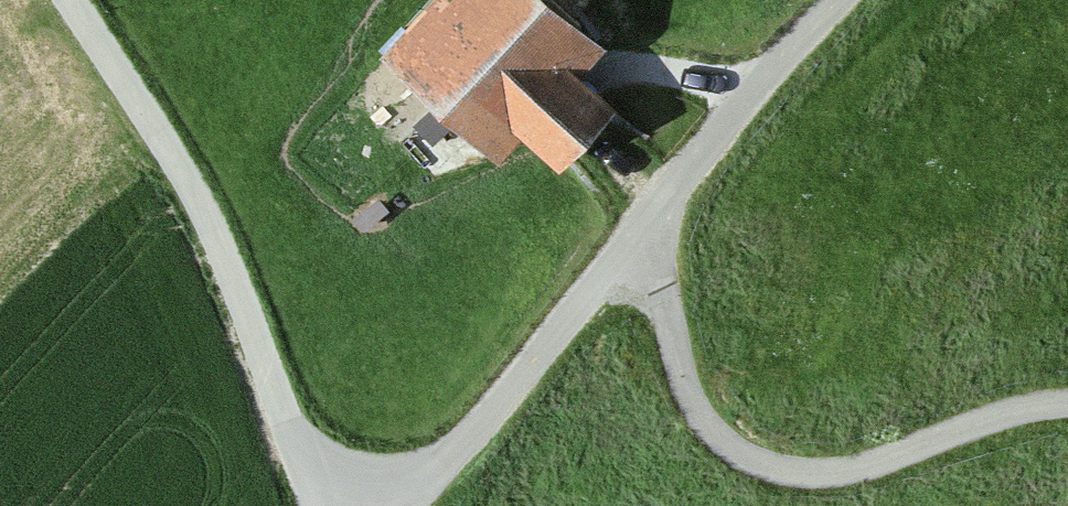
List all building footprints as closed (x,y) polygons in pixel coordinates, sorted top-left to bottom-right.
[(540,0),(417,0),(366,56),(487,165),(511,139),(546,170),(603,107),(571,79),(596,51),(540,0)]
